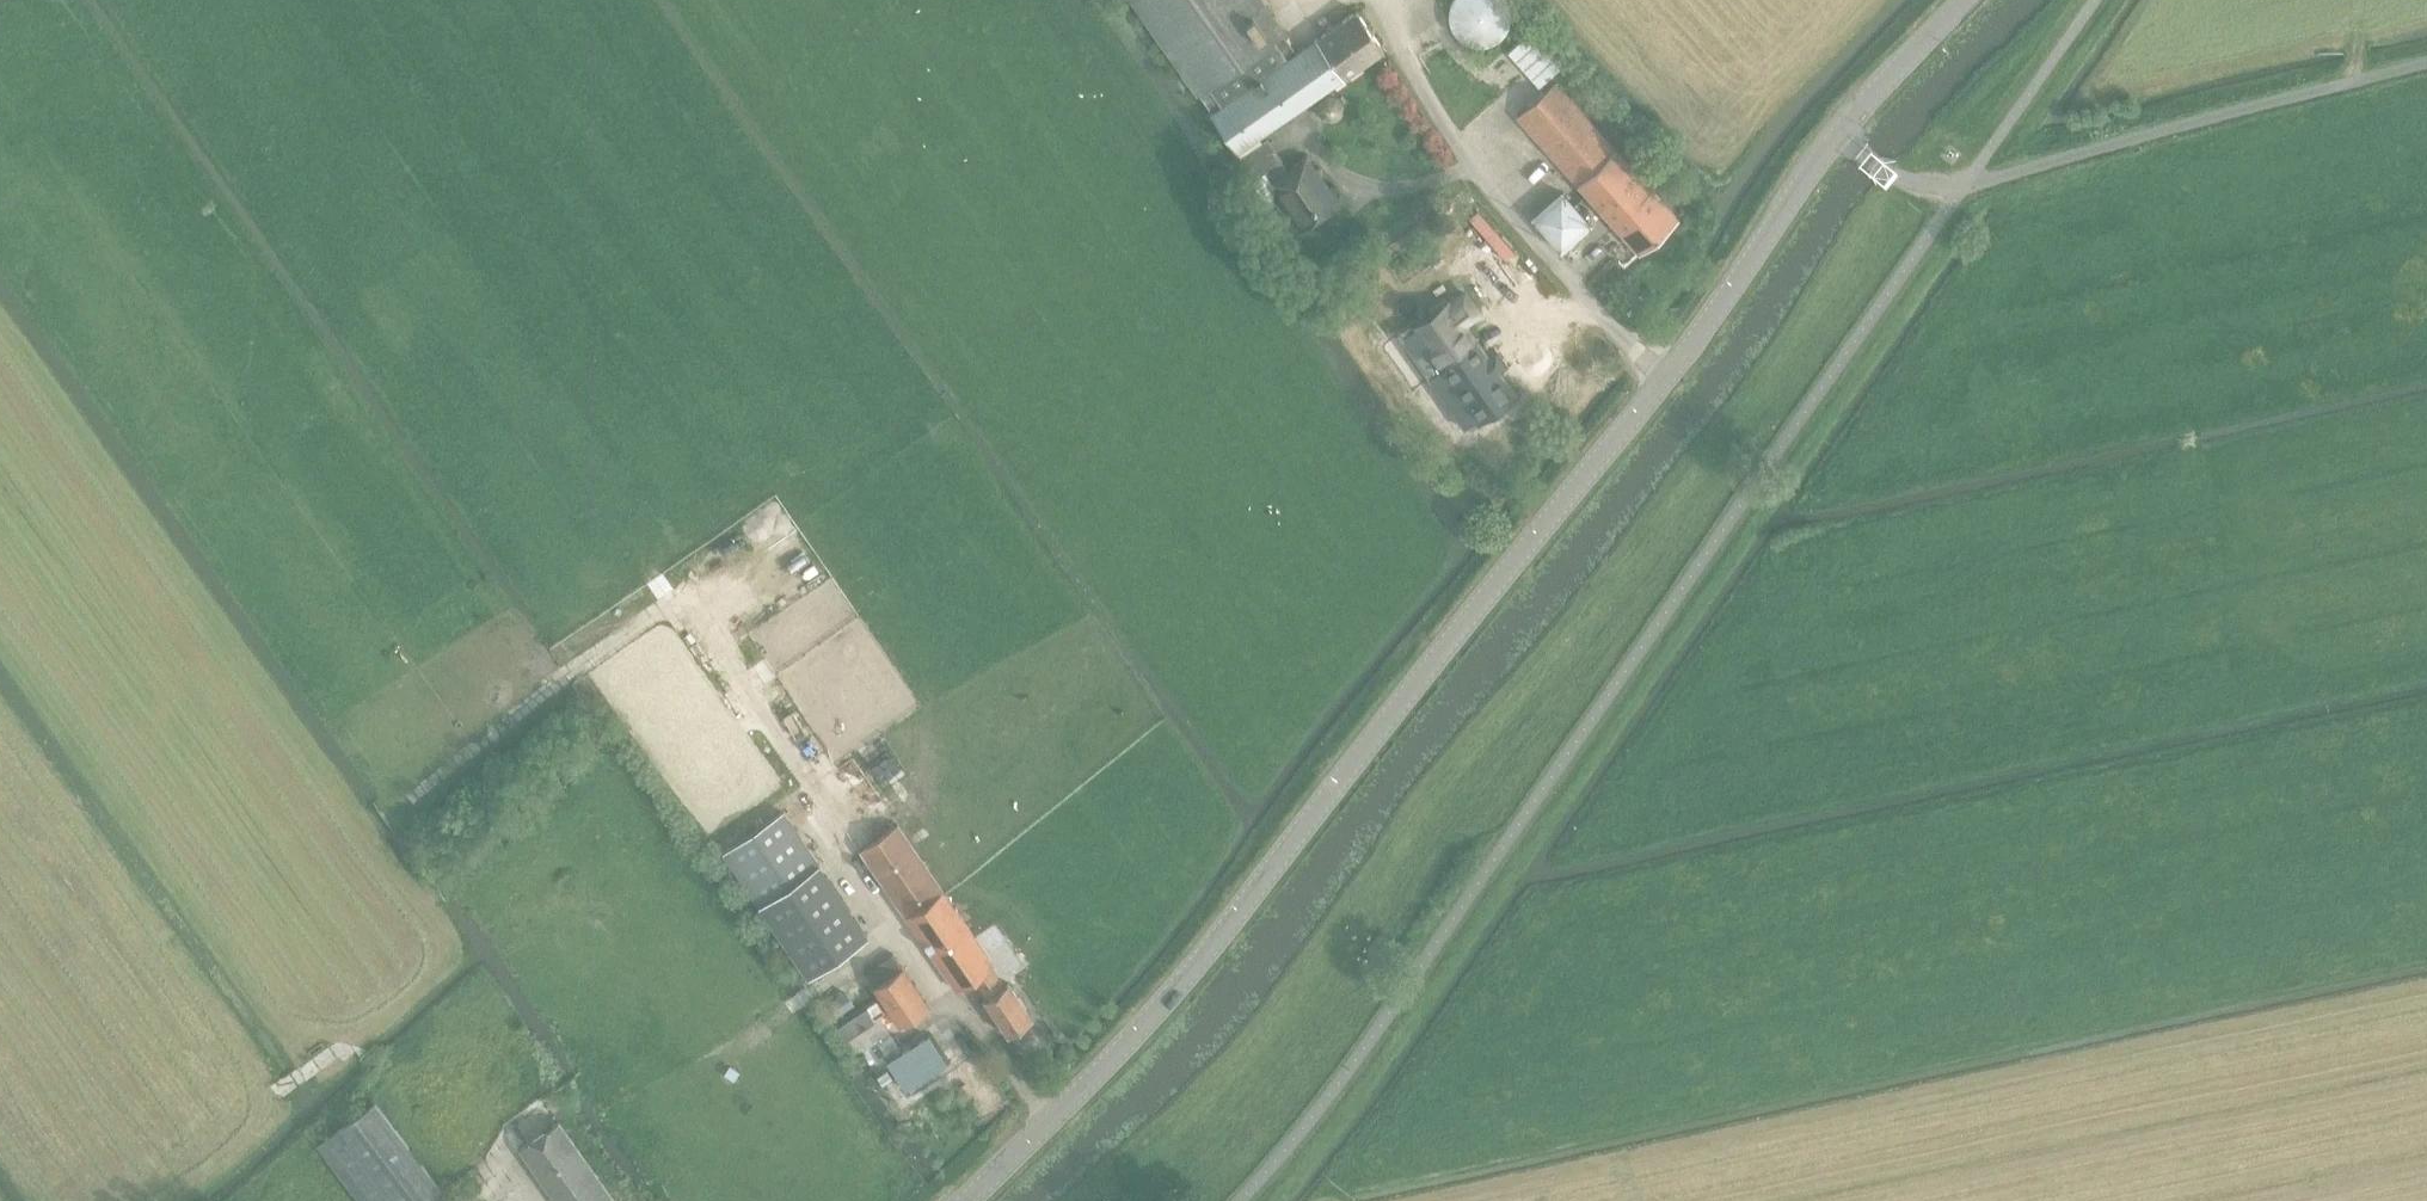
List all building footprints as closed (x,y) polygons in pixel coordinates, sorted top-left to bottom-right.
[(1382,50),(1355,11),(1295,54),(1280,34),(1283,32),(1261,0),(1129,0),(1193,91),(1194,90),(1210,112),(1208,113),(1236,152),(1382,50)] [(1450,5),(1449,10),(1449,15),(1449,20),(1450,25),(1453,30),(1456,35),(1459,38),(1464,41),(1468,44),(1473,45),(1479,46),(1484,46),(1489,45),(1494,42),(1499,40),(1503,36),(1506,32),(1508,27),(1510,22),(1511,17),(1511,12),(1510,6),(1508,1),(1507,0),(1452,0),(1450,5)] [(1530,33),(1509,52),(1540,87),(1562,68),(1530,33)] [(1637,255),(1678,220),(1616,149),(1614,150),(1555,82),(1516,117),(1577,186),(1576,187),(1637,255)] [(1320,100),(1318,110),(1322,118),(1333,120),(1340,115),(1342,104),(1337,97),(1327,95),(1320,100)] [(1299,230),(1339,202),(1306,154),(1285,169),(1279,160),(1280,158),(1265,137),(1239,156),(1253,178),(1262,171),(1268,181),(1265,182),(1287,211),(1283,213),(1292,226),(1295,225),(1299,230)] [(1531,217),(1561,251),(1592,224),(1561,190),(1531,217)] [(1464,293),(1404,335),(1418,355),(1428,348),(1442,368),(1428,378),(1463,428),(1476,419),(1478,423),(1516,396),(1498,370),(1488,355),(1477,340),(1475,342),(1462,323),(1478,312),(1464,293)] [(719,606),(741,640),(776,619),(754,584),(719,606)] [(867,936),(783,810),(724,851),(808,976),(867,936)] [(1007,1034),(1031,1017),(1007,981),(1003,984),(989,964),(992,962),(896,824),(859,850),(954,987),(971,976),(985,996),(982,998),(1007,1034)] [(861,972),(899,1025),(928,1004),(901,966),(891,952),(861,972)] [(845,991),(829,1002),(837,1014),(853,1003),(845,991)] [(854,1016),(837,1027),(845,1041),(863,1029),(854,1016)] [(929,1035),(886,1061),(905,1091),(947,1064),(929,1035)] [(1005,1109),(997,1099),(987,1107),(995,1117),(1005,1109)] [(405,1143),(375,1102),(317,1144),(359,1200),(433,1200),(443,1194),(405,1143)] [(595,1175),(559,1122),(519,1149),(555,1200),(613,1200),(595,1175)]
